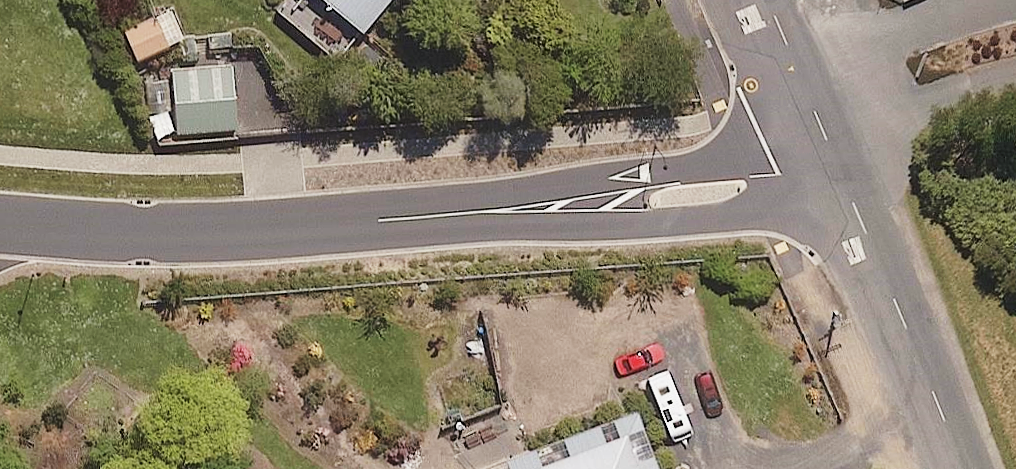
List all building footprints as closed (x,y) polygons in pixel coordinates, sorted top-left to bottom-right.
[(385,0),(280,0),(272,10),(334,62),(385,0)] [(182,37),(171,8),(123,26),(135,55),(182,37)] [(231,65),(171,69),(172,77),(145,79),(147,112),(174,110),(175,130),(236,125),(231,65)] [(634,409),(476,468),(656,468),(634,409)]
